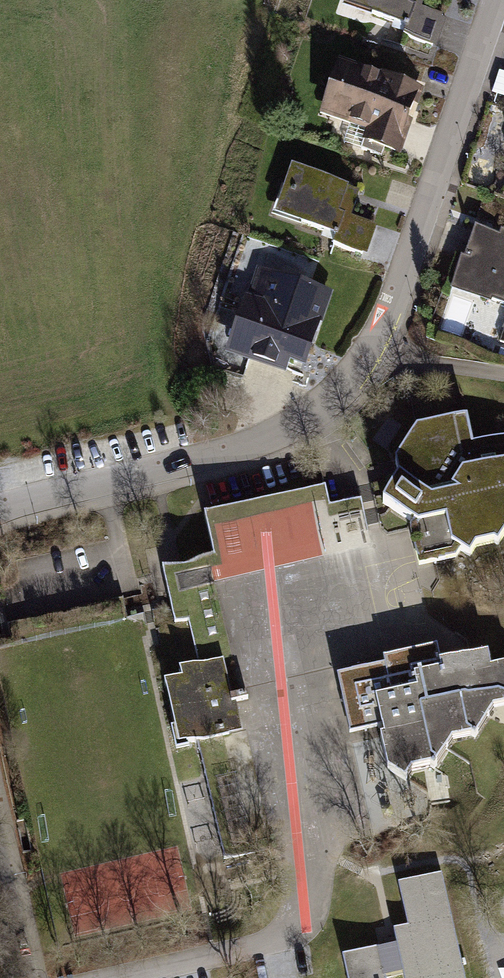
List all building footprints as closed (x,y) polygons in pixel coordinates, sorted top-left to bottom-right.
[(357,5),(373,10),(371,16),(406,27),(403,36),(432,46),(442,15),(419,8),(421,0),(358,0),(357,5)] [(336,66),(328,91),(337,94),(331,112),(348,117),(346,123),(369,131),(363,150),(383,157),(387,143),(401,147),(418,92),(336,66)] [(293,168),(285,193),(294,196),(288,214),(305,219),(303,225),(337,236),(334,245),(363,255),(373,224),(350,217),(355,203),(344,200),(348,186),(293,168)] [(476,230),(459,280),(485,289),(483,297),(503,304),(503,240),(476,230)] [(250,301),(237,342),(253,348),(249,360),(279,370),(285,353),(297,357),(302,341),(312,344),(328,295),(274,277),(264,306),(250,301)] [(399,477),(383,504),(413,522),(411,527),(419,567),(456,559),(461,551),(471,557),(477,547),(495,543),(498,546),(503,537),(503,436),(472,442),(467,415),(419,425),(396,463),(399,477)] [(336,675),(349,734),(382,727),(384,735),(380,736),(387,769),(405,781),(411,771),(430,767),(434,769),(453,739),(471,735),(474,737),(494,707),(503,705),(503,664),(490,667),(488,652),(441,662),(437,646),(385,658),(386,664),(336,675)] [(223,658),(179,668),(181,678),(164,681),(175,727),(183,726),(187,744),(228,734),(221,700),(230,698),(231,703),(248,699),(246,692),(232,695),(223,658)] [(397,882),(406,926),(393,929),(404,977),(464,977),(442,873),(397,882)] [(343,954),(348,977),(386,977),(380,947),(343,954)]
